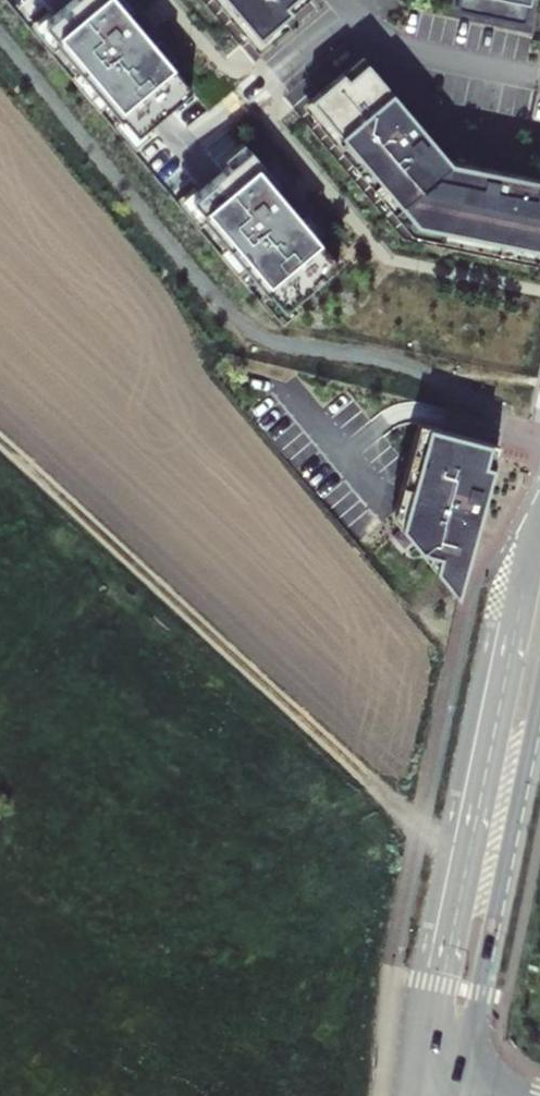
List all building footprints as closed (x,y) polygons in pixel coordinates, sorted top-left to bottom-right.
[(128,0),(75,0),(49,22),(63,38),(60,41),(125,118),(128,116),(142,133),(194,88),(170,60),(175,56),(128,0)] [(252,29),(286,0),(227,0),(252,29)] [(531,0),(457,0),(456,6),(460,12),(521,25),(527,21),(531,0)] [(337,62),(304,89),(410,221),(539,247),(539,177),(452,159),(362,52),(342,69),(337,62)] [(322,231),(252,149),(196,196),(210,213),(207,216),(273,293),(275,291),(288,307),(340,264),(317,236),(322,231)] [(500,443),(430,426),(403,526),(459,593),(500,443)]
